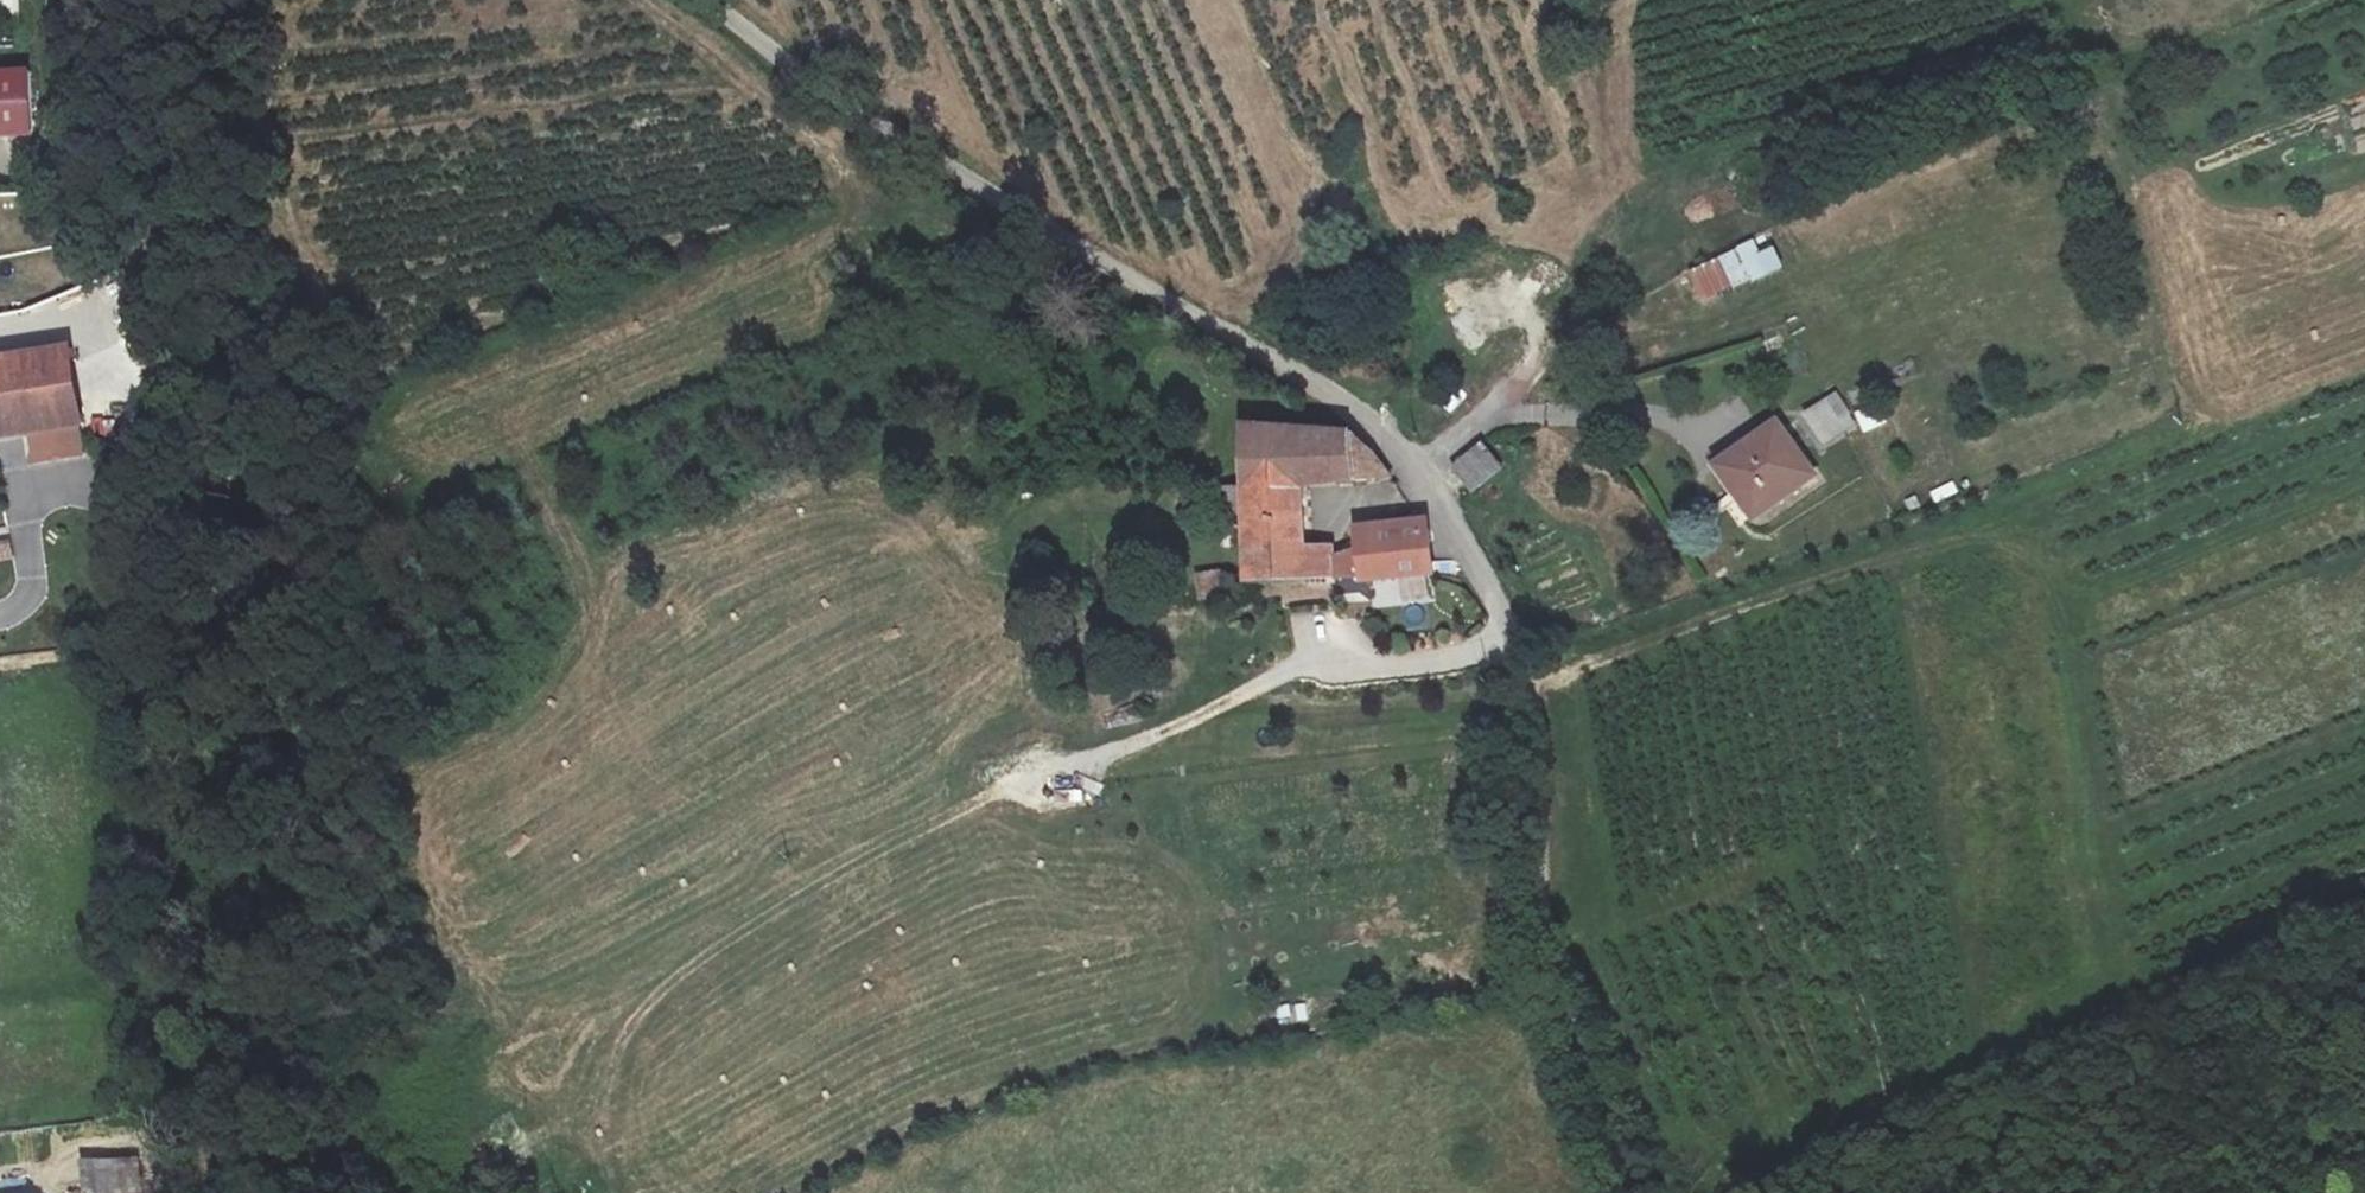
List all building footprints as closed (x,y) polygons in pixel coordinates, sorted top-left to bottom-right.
[(18,0),(0,0),(0,17),(18,17),(18,0)] [(0,74),(0,138),(35,137),(33,73),(0,74)] [(1778,270),(1763,237),(1686,271),(1701,304),(1778,270)] [(75,350),(0,362),(0,439),(86,425),(75,350)] [(1836,398),(1808,416),(1824,442),(1852,424),(1836,398)] [(1780,426),(1721,467),(1758,519),(1816,478),(1780,426)] [(1381,481),(1381,454),(1367,441),(1353,432),(1251,435),(1248,494),(1224,494),(1223,536),(1245,537),(1244,589),(1359,578),(1360,582),(1432,572),(1430,526),(1359,538),(1359,548),(1336,560),(1306,553),(1308,487),(1381,481)] [(1503,469),(1482,445),(1454,469),(1474,493),(1503,469)] [(12,557),(10,545),(0,547),(0,559),(12,557)] [(1222,571),(1195,572),(1197,599),(1223,598),(1222,571)] [(141,1153),(81,1156),(83,1192),(143,1192),(141,1153)]
